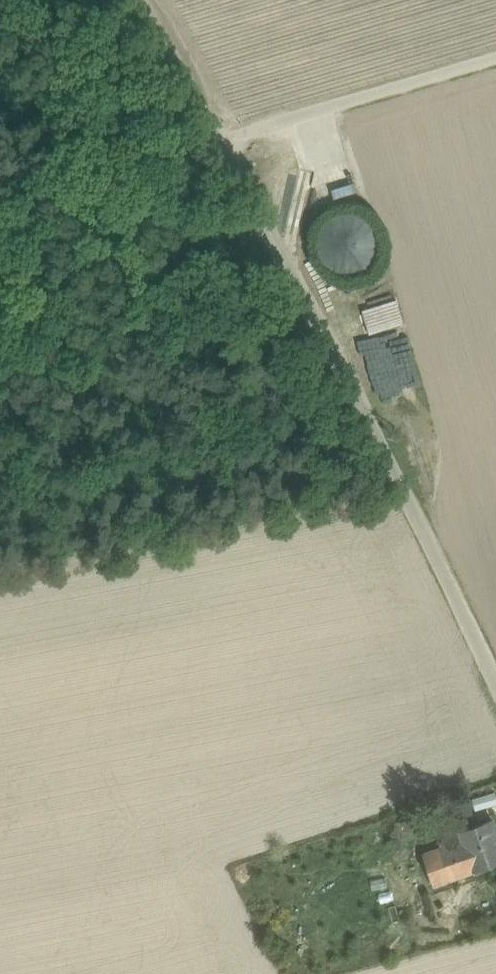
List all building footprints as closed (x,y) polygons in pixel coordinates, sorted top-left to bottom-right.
[(377,255),(379,243),(377,231),(370,221),(360,215),(348,213),(336,215),(326,222),(319,232),(317,244),(320,256),(327,266),(337,273),(349,275),(361,272),(371,265),(377,255)] [(396,300),(363,310),(370,334),(404,324),(396,300)] [(434,813),(395,824),(399,840),(436,830),(438,829),(434,813)] [(465,840),(475,871),(495,864),(495,827),(493,820),(461,831),(465,840)] [(438,829),(436,830),(442,848),(465,840),(461,831),(458,822),(438,829)] [(442,848),(423,854),(433,883),(434,885),(475,871),(465,840),(442,848)] [(385,877),(370,881),(373,891),(388,888),(385,877)]
